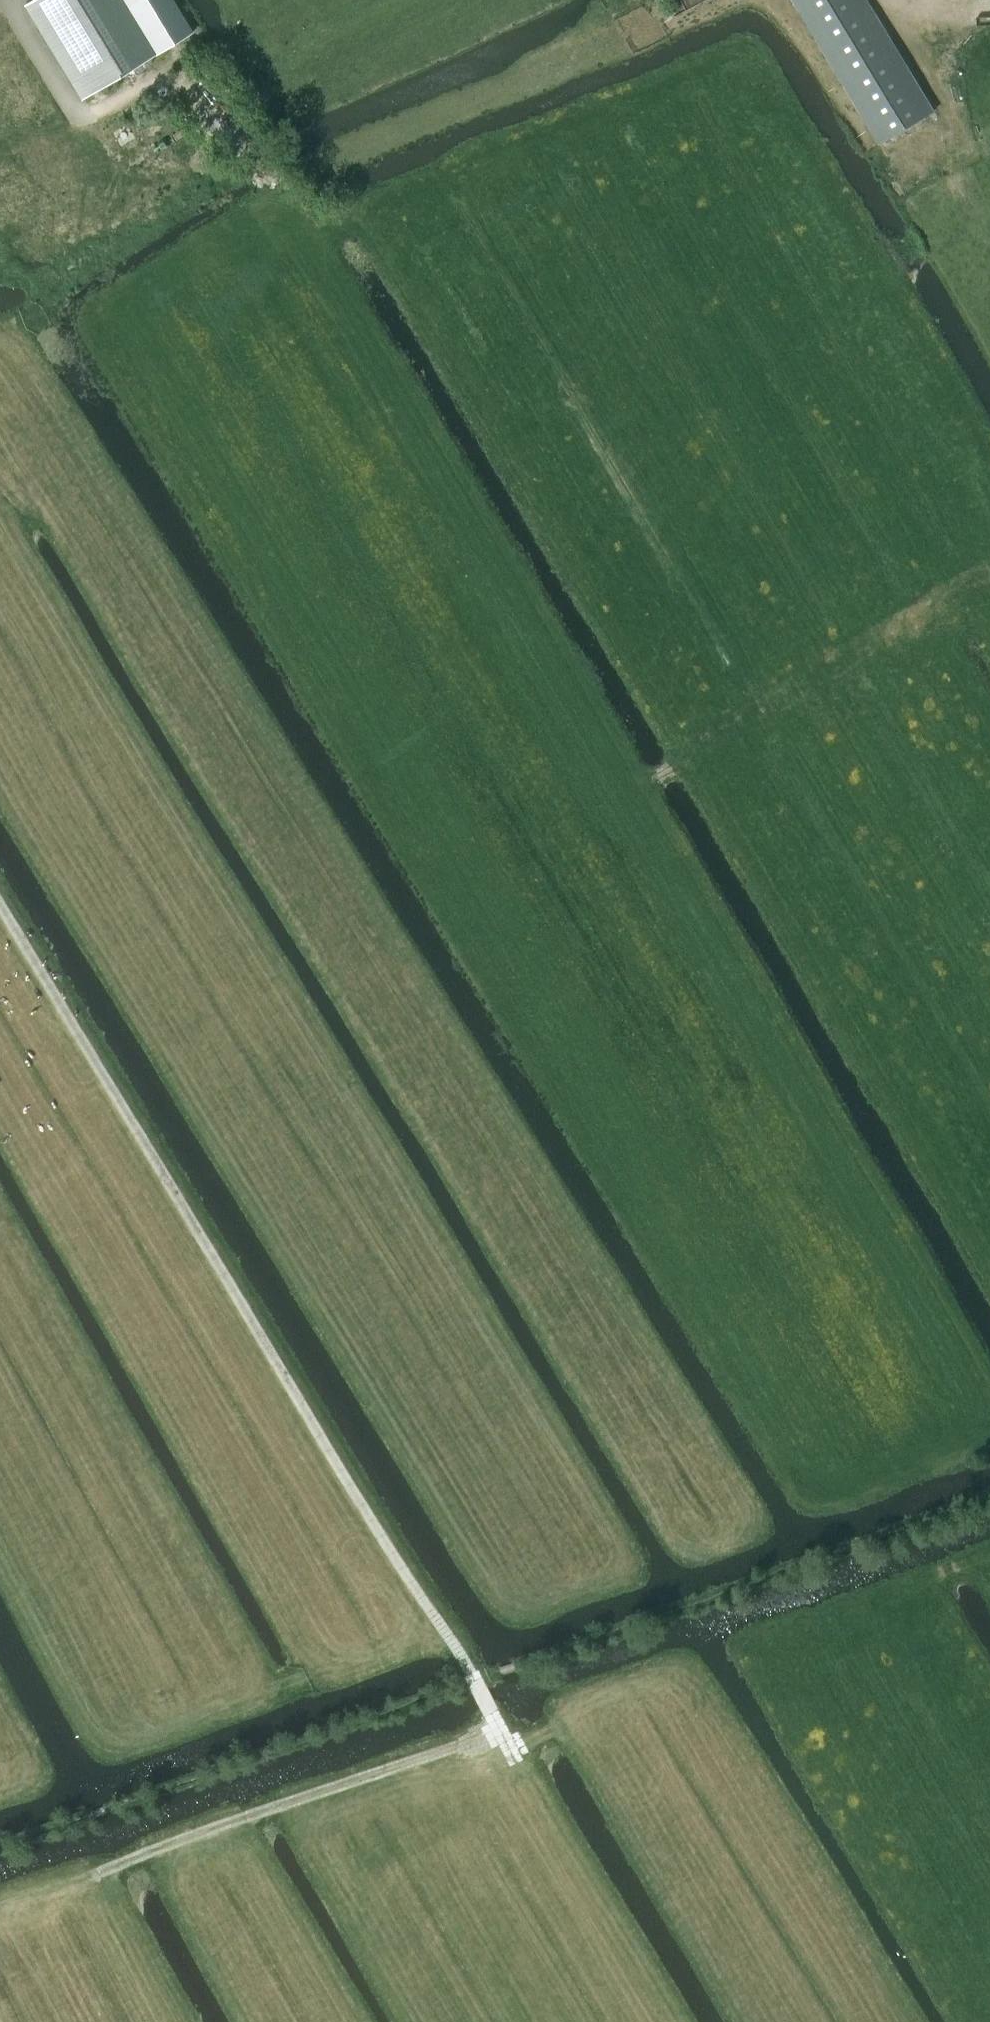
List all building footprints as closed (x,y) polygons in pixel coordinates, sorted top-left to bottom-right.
[(131,67),(191,31),(172,0),(31,0),(25,4),(82,98),(131,67)] [(934,112),(866,0),(793,0),(880,144),(934,112)]
